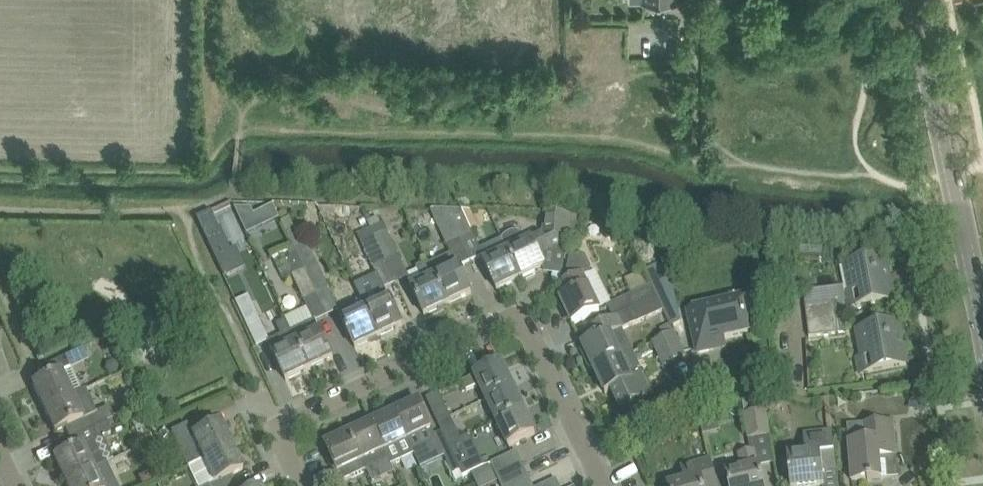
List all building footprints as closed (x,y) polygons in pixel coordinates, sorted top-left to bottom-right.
[(252,209),(235,209),(247,235),(280,220),(274,206),(255,215),(252,209)] [(448,249),(462,242),(448,210),(433,210),(431,211),(435,220),(448,249)] [(448,210),(462,242),(471,262),(481,257),(496,290),(520,279),(508,254),(502,241),(481,251),(474,237),(462,211),(448,210)] [(214,211),(199,219),(204,229),(219,222),(214,211)] [(503,240),(502,241),(508,254),(520,279),(544,267),(539,256),(566,243),(569,217),(546,214),(544,236),(530,243),(529,240),(528,239),(526,237),(524,236),(522,234),(521,234),(518,233),(517,233),(514,233),(511,234),(510,234),(508,235),(505,237),(504,238),(503,240)] [(291,218),(283,222),(299,255),(318,295),(329,290),(330,290),(308,244),(302,229),(297,231),(291,218)] [(377,218),(369,222),(372,229),(387,262),(400,256),(388,232),(384,224),(382,224),(381,225),(377,218)] [(372,229),(358,235),(363,244),(362,244),(374,269),(387,262),(372,229)] [(453,254),(430,265),(436,279),(448,305),(472,294),(463,275),(459,268),(453,254)] [(587,257),(580,254),(569,260),(566,279),(567,283),(561,285),(567,297),(561,300),(562,303),(559,305),(564,316),(568,315),(573,325),(590,317),(600,312),(584,278),(590,275),(592,270),(587,257)] [(299,255),(289,260),(296,275),(292,277),(304,302),(318,295),(299,255)] [(807,323),(838,319),(849,318),(848,311),(849,310),(849,309),(894,300),(886,258),(844,266),(849,294),(846,295),(847,302),(836,304),(836,303),(805,307),(807,323)] [(425,284),(412,290),(425,316),(448,305),(436,279),(430,265),(429,263),(417,269),(418,271),(425,284)] [(665,280),(653,286),(659,299),(665,311),(675,333),(684,329),(675,309),(678,308),(665,280)] [(608,306),(614,319),(659,299),(653,286),(608,306)] [(246,289),(236,294),(239,301),(237,302),(249,328),(262,322),(250,297),(249,297),(246,289)] [(363,301),(362,301),(367,311),(379,337),(402,326),(394,307),(391,300),(386,290),(363,301)] [(590,361),(594,370),(621,358),(634,352),(624,330),(665,311),(659,299),(614,319),(589,331),(594,342),(583,347),(585,350),(581,352),(586,363),(590,361)] [(361,301),(338,312),(346,330),(355,348),(379,337),(367,311),(362,301),(361,301)] [(688,313),(693,334),(697,353),(725,347),(723,339),(749,334),(741,301),(688,313)] [(838,319),(807,323),(809,337),(848,332),(846,321),(838,322),(838,319)] [(315,320),(291,332),(297,344),(309,370),(333,359),(315,320)] [(277,325),(282,336),(269,343),(274,355),(273,355),(277,363),(286,382),(309,370),(297,344),(291,332),(286,321),(277,325)] [(898,323),(864,330),(856,331),(862,357),(857,358),(860,374),(906,365),(898,323)] [(660,330),(664,338),(674,333),(670,325),(660,330)] [(674,333),(664,338),(652,343),(663,367),(685,356),(674,333)] [(32,386),(43,409),(72,395),(83,390),(72,369),(89,360),(83,348),(61,359),(61,358),(37,369),(43,380),(32,386)] [(621,358),(594,370),(605,394),(612,391),(621,409),(650,395),(641,377),(632,382),(621,358)] [(110,374),(116,373),(118,366),(114,361),(107,363),(105,369),(110,374)] [(484,395),(486,400),(513,387),(502,363),(461,382),(466,392),(479,385),(484,395)] [(486,400),(497,423),(524,410),(513,387),(486,400)] [(65,427),(70,438),(92,428),(115,417),(110,406),(97,412),(86,389),(83,391),(83,390),(72,395),(43,409),(54,432),(65,427)] [(931,396),(914,391),(910,405),(926,410),(931,396)] [(427,399),(438,422),(450,416),(439,393),(427,399)] [(784,401),(776,395),(766,408),(774,414),(784,401)] [(132,408),(139,404),(135,396),(128,400),(132,408)] [(419,402),(395,413),(408,440),(415,455),(417,458),(426,453),(428,459),(442,452),(454,475),(461,471),(449,445),(443,432),(442,432),(435,436),(432,429),(428,420),(419,402)] [(127,413),(130,421),(141,416),(138,408),(127,413)] [(524,410),(497,423),(508,447),(535,434),(524,410)] [(744,415),(748,435),(748,439),(769,435),(765,411),(744,415)] [(395,413),(372,424),(390,462),(391,461),(393,466),(415,455),(408,440),(395,413)] [(65,484),(107,464),(114,460),(103,437),(113,433),(110,426),(122,421),(120,416),(115,417),(92,428),(70,438),(75,449),(53,459),(65,484)] [(438,422),(442,432),(443,432),(449,445),(461,440),(450,416),(438,422)] [(188,467),(189,467),(204,460),(204,461),(232,448),(221,423),(210,428),(204,417),(182,427),(188,439),(193,437),(198,447),(182,455),(188,467)] [(847,432),(848,444),(852,482),(868,480),(868,482),(882,481),(880,458),(896,456),(893,423),(864,425),(864,430),(847,432)] [(372,424),(349,435),(362,462),(362,461),(367,471),(368,472),(382,465),(390,462),(372,424)] [(135,439),(140,448),(153,441),(149,432),(135,439)] [(788,460),(785,460),(786,472),(789,472),(791,485),(824,485),(823,473),(836,471),(832,433),(805,435),(807,453),(787,455),(788,460)] [(362,462),(349,435),(325,447),(342,483),(367,471),(362,461),(362,462)] [(461,440),(449,445),(461,471),(464,476),(485,467),(479,454),(470,458),(461,440)] [(211,485),(237,485),(232,475),(242,470),(232,448),(204,461),(204,460),(189,467),(198,485),(206,485),(214,482),(215,483),(210,485),(211,485)] [(491,463),(497,476),(523,464),(516,451),(491,463)] [(714,478),(716,485),(764,485),(760,467),(759,467),(755,451),(741,454),(745,471),(727,475),(727,476),(714,478)] [(714,478),(709,462),(683,469),(687,483),(675,485),(716,485),(714,478)] [(107,464),(65,484),(66,485),(117,485),(107,464)] [(502,485),(509,485),(528,477),(523,464),(497,476),(502,485)] [(152,482),(148,473),(139,477),(143,485),(152,482)] [(528,477),(509,485),(533,485),(528,477)]
